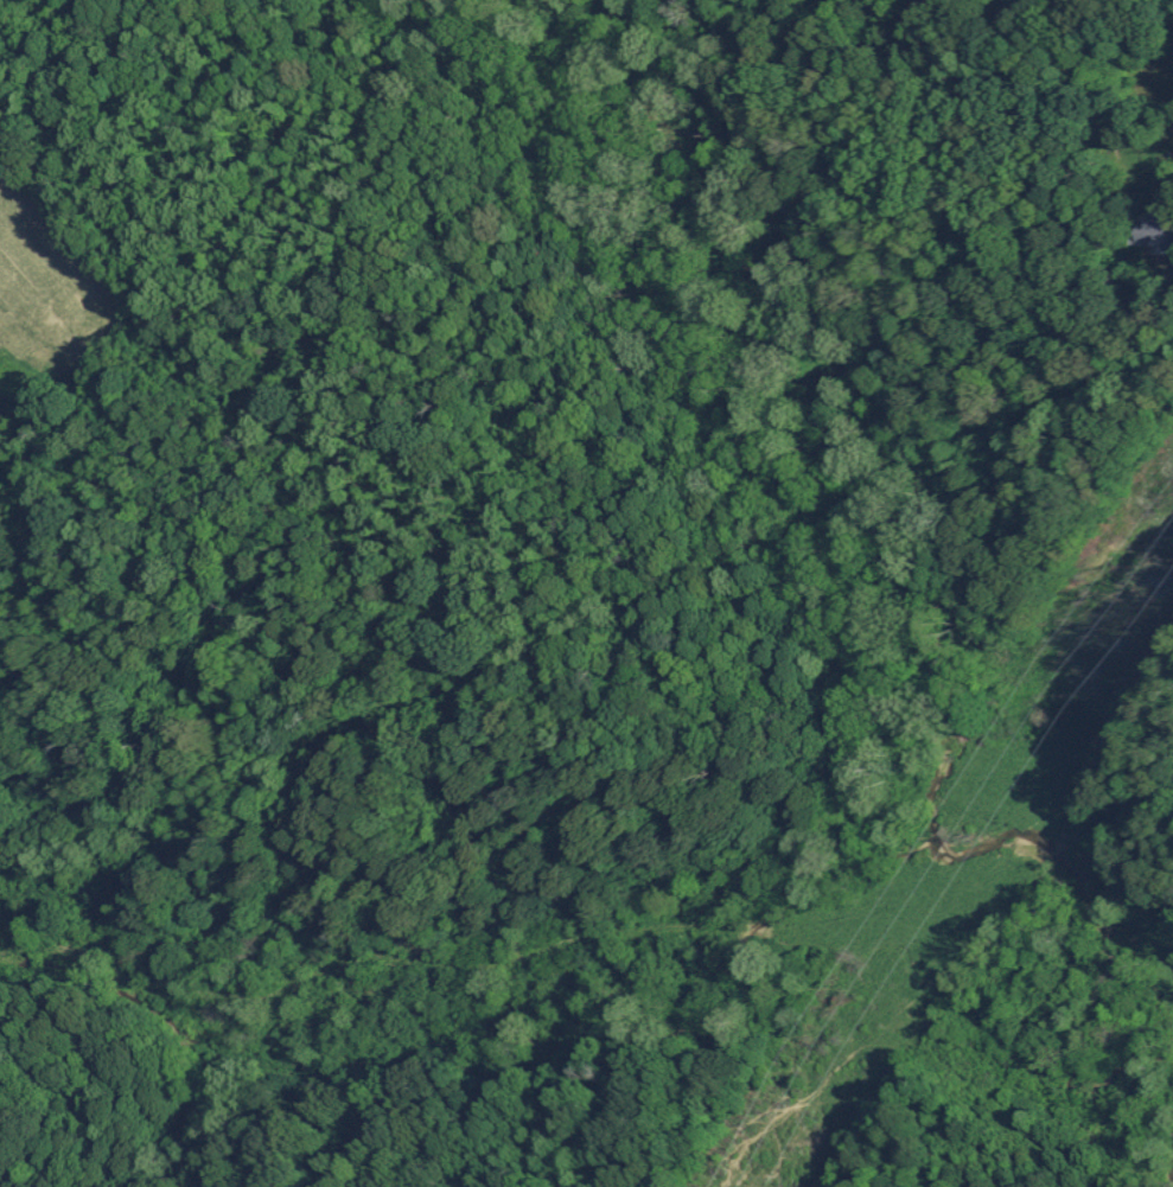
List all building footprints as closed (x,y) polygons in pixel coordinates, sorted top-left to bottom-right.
[(1170,228),(1171,216),(1136,213),(1134,244),(1153,246),(1153,252),(1162,253),(1162,257),(1172,258),(1172,229),(1170,228)]
